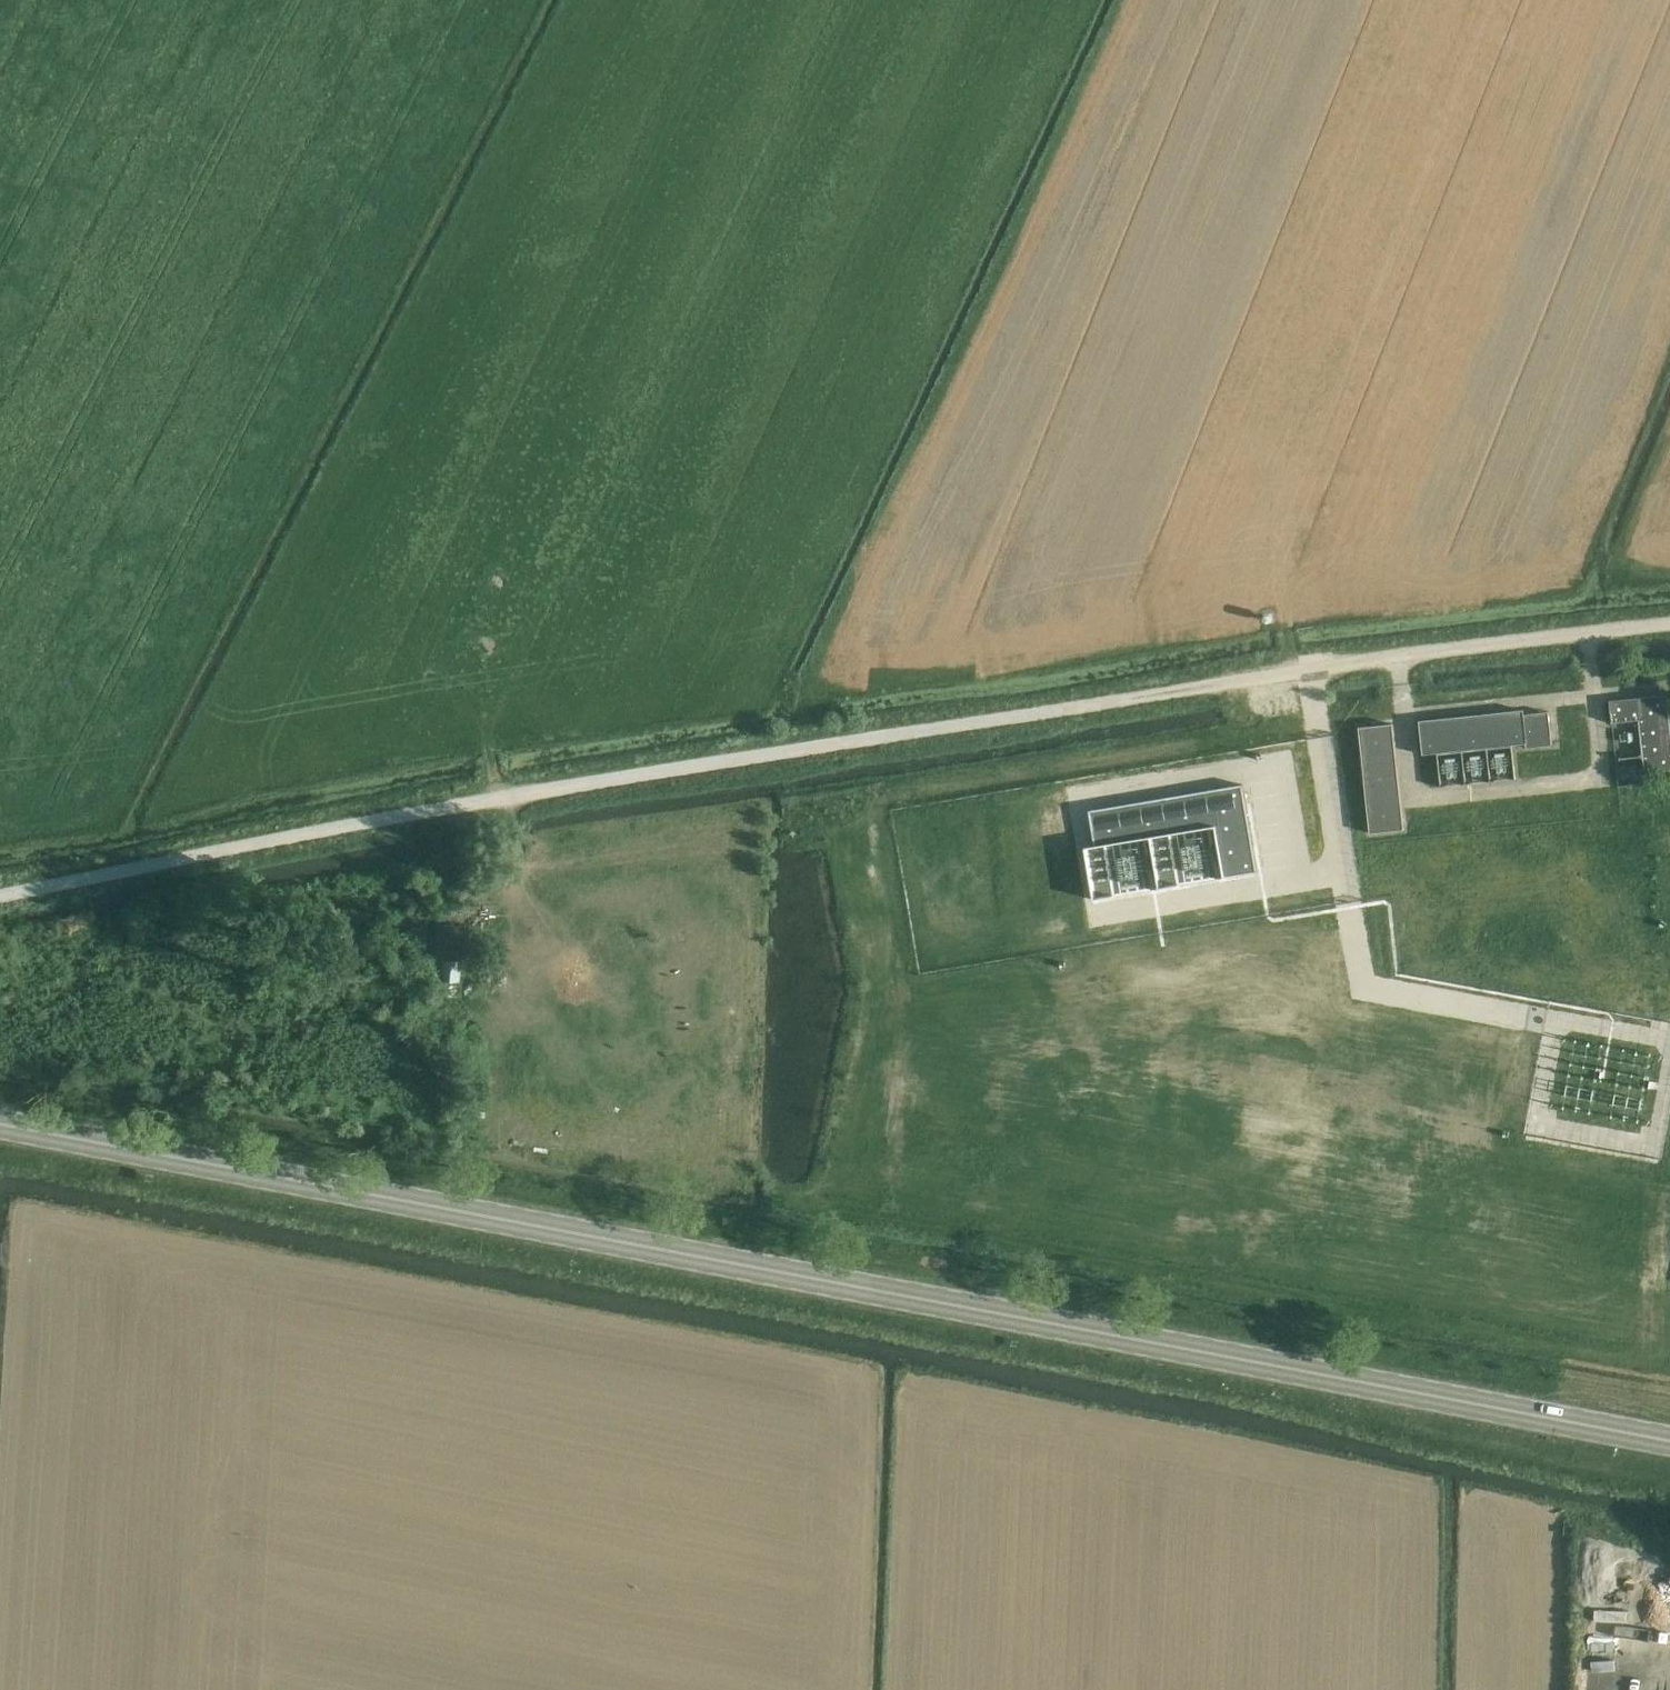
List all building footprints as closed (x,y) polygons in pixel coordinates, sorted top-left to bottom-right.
[(1645,772),(1669,769),(1669,725),(1667,695),(1610,701),(1613,723),(1639,721),(1645,772)] [(1420,721),(1423,754),(1438,753),(1463,750),(1487,748),(1512,745),(1526,743),(1526,748),(1552,745),(1549,712),(1524,715),(1523,710),(1420,721)] [(1359,727),(1371,833),(1405,829),(1393,724),(1359,727)] [(1243,783),(1090,809),(1096,844),(1217,823),(1226,876),(1258,870),(1243,783)] [(460,985),(462,926),(435,925),(433,984),(460,985)]
